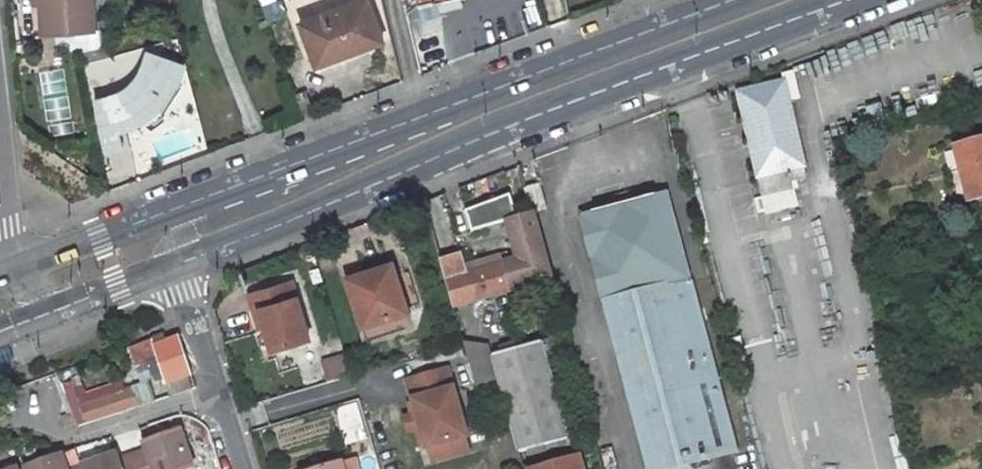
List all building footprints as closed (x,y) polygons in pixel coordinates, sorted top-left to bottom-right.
[(42,6),(43,34),(93,31),(91,0),(41,0),(42,6)] [(268,19),(284,14),(279,0),(261,0),(268,19)] [(318,71),(352,58),(351,53),(381,42),(366,0),(361,0),(300,23),(318,71)] [(83,51),(87,63),(115,56),(111,43),(83,51)] [(157,93),(163,79),(175,85),(183,66),(148,52),(143,65),(141,64),(137,76),(134,80),(126,88),(116,93),(111,95),(111,97),(95,100),(107,152),(122,149),(119,133),(126,131),(133,128),(146,121),(158,112),(167,102),(157,93)] [(167,102),(171,94),(175,85),(163,79),(157,93),(167,102)] [(790,171),(801,169),(780,81),(737,91),(757,177),(758,176),(767,213),(798,206),(790,171)] [(969,200),(981,197),(981,138),(955,145),(969,200)] [(526,191),(532,215),(545,212),(538,188),(526,191)] [(526,191),(521,192),(528,217),(532,215),(526,191)] [(648,468),(659,468),(737,449),(667,192),(579,215),(648,468)] [(507,196),(463,211),(469,233),(507,223),(514,221),(507,196)] [(549,278),(532,215),(528,217),(507,223),(516,260),(466,275),(460,254),(439,260),(452,307),(549,278)] [(407,317),(392,269),(348,283),(363,331),(407,317)] [(257,310),(262,328),(269,352),(308,340),(290,283),(246,295),(251,312),(257,310)] [(251,312),(255,329),(262,328),(257,310),(251,312)] [(153,344),(165,383),(190,375),(177,336),(153,344)] [(557,368),(550,343),(489,360),(518,457),(568,444),(548,372),(557,368)] [(344,358),(320,366),(326,384),(349,376),(344,358)] [(444,373),(404,385),(425,451),(464,439),(444,373)] [(136,409),(122,378),(63,389),(70,412),(59,414),(63,427),(79,425),(136,409)] [(345,445),(369,440),(361,401),(337,406),(345,445)] [(136,468),(190,468),(191,468),(179,433),(142,445),(144,453),(132,456),(136,468)] [(464,439),(425,451),(429,466),(469,454),(464,439)] [(368,468),(382,468),(374,451),(363,456),(368,468)] [(59,455),(25,467),(26,468),(64,468),(59,455)] [(80,468),(136,468),(132,456),(116,461),(115,455),(79,467),(80,468)]
